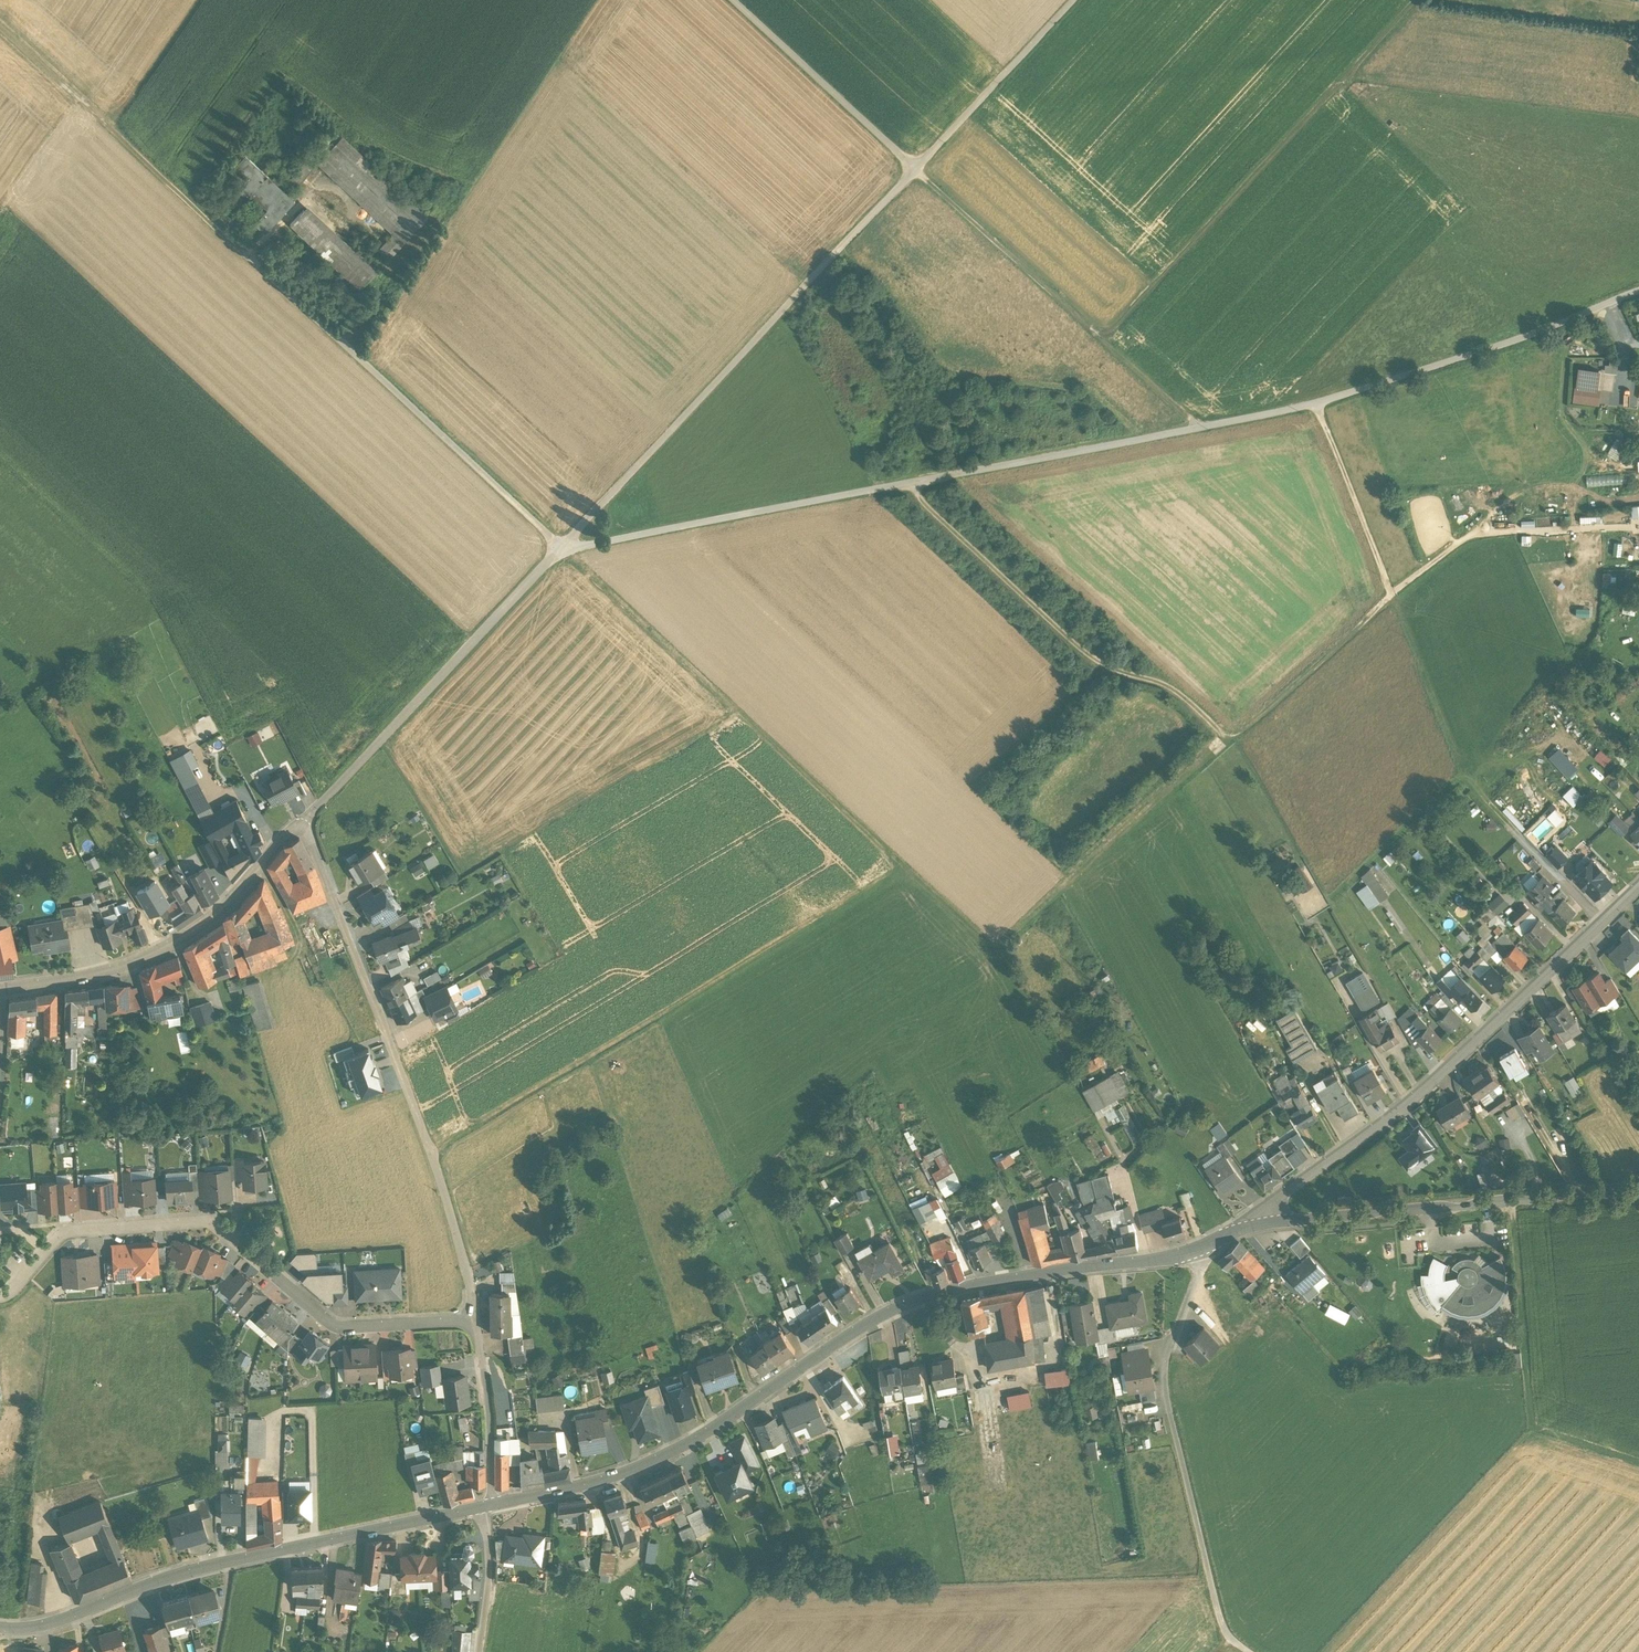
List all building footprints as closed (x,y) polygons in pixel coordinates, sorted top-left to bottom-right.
[(334,131),(287,180),(294,186),(318,162),(317,162),(330,149),(341,137),(334,131)] [(427,218),(341,137),(330,149),(416,230),(427,218)] [(416,230),(330,149),(317,162),(318,162),(393,233),(404,243),(416,230)] [(269,177),(250,159),(249,159),(245,155),(238,163),(251,175),(229,199),(238,208),(253,193),(269,208),(255,224),(264,233),(286,212),(281,207),(289,198),(268,178),(269,177)] [(373,275),(304,210),(290,224),(360,289),(373,275)] [(393,233),(379,249),(389,259),(404,243),(393,233)] [(1607,364),(1606,373),(1616,374),(1618,359),(1609,358),(1608,365),(1607,364)] [(1579,369),(1576,387),(1601,391),(1604,373),(1579,369)] [(1599,406),(1601,391),(1576,387),(1574,402),(1599,406)] [(1627,446),(1618,439),(1607,456),(1616,462),(1627,446)] [(1528,496),(1528,511),(1541,510),(1540,495),(1528,496)] [(1612,574),(1604,574),(1603,587),(1611,587),(1612,574)] [(119,698),(101,709),(108,719),(125,709),(119,698)] [(262,741),(257,731),(248,737),(253,746),(262,741)] [(1551,758),(1569,777),(1579,768),(1561,748),(1551,758)] [(1606,763),(1610,756),(1599,749),(1595,756),(1606,763)] [(183,756),(172,763),(176,771),(188,766),(183,756)] [(205,798),(188,766),(176,771),(194,805),(195,805),(205,800),(205,798)] [(287,770),(263,783),(265,787),(268,794),(273,803),(297,790),(293,783),(287,770)] [(306,794),(299,780),(293,783),(297,790),(300,797),(306,794)] [(1563,793),(1574,805),(1578,802),(1582,807),(1589,802),(1574,784),(1563,793)] [(236,799),(200,819),(202,823),(224,810),(227,816),(241,810),(236,799),(236,800),(236,799)] [(205,800),(195,805),(198,811),(208,806),(205,800)] [(241,810),(227,816),(224,810),(202,823),(204,827),(211,840),(211,841),(220,836),(233,828),(233,827),(246,820),(241,810)] [(1628,828),(1616,815),(1608,823),(1620,836),(1628,828)] [(246,820),(233,827),(233,828),(235,832),(244,851),(249,860),(261,851),(258,843),(253,833),(246,820)] [(263,840),(258,830),(253,833),(258,843),(263,840)] [(231,858),(220,836),(211,841),(223,863),(231,858)] [(312,863),(299,837),(285,845),(291,857),(298,871),(312,863)] [(221,859),(211,841),(211,840),(198,846),(209,866),(221,859)] [(285,845),(278,853),(285,863),(289,858),(291,857),(285,845)] [(1546,856),(1557,867),(1567,858),(1556,847),(1554,849),(1552,847),(1547,852),(1548,854),(1546,856)] [(155,865),(166,859),(160,848),(149,854),(155,865)] [(372,850),(348,865),(359,882),(368,876),(382,868),(372,850)] [(231,858),(223,863),(232,880),(250,860),(249,860),(244,851),(231,858)] [(423,858),(428,867),(439,861),(434,852),(423,858)] [(291,883),(282,867),(285,863),(278,853),(267,866),(288,901),(299,896),(291,883)] [(1541,866),(1533,857),(1528,862),(1537,870),(1536,870),(1537,871),(1542,866),(1541,866)] [(1591,861),(1575,877),(1595,898),(1611,883),(1603,874),(1605,872),(1596,863),(1595,865),(1591,861)] [(179,883),(181,882),(182,883),(187,880),(186,878),(178,863),(171,867),(179,883)] [(312,863),(298,871),(302,879),(291,883),(299,896),(321,885),(312,863)] [(420,863),(411,866),(413,873),(422,870),(420,863)] [(1312,885),(1299,865),(1291,871),(1304,891),(1312,885)] [(217,894),(204,868),(192,874),(199,888),(194,891),(200,902),(217,894)] [(382,868),(368,876),(373,885),(388,877),(382,868)] [(1372,868),(1361,874),(1366,884),(1357,889),(1368,908),(1389,897),(1372,868)] [(430,877),(426,869),(417,874),(422,882),(430,877)] [(199,888),(192,874),(186,878),(187,880),(194,891),(199,888)] [(1542,877),(1528,890),(1538,900),(1547,891),(1552,887),(1542,877)] [(276,907),(264,879),(236,910),(239,914),(241,920),(258,902),(270,933),(278,930),(277,928),(281,926),(276,907)] [(166,906),(170,903),(156,880),(137,892),(151,915),(166,906)] [(171,888),(178,898),(180,901),(190,895),(182,883),(181,882),(179,883),(171,888)] [(321,885),(299,896),(288,901),(293,911),(326,898),(321,885)] [(369,888),(358,895),(362,902),(373,895),(369,888)] [(383,889),(373,895),(362,902),(367,911),(370,912),(371,915),(371,917),(373,921),(380,916),(394,908),(383,889)] [(1566,897),(1559,890),(1552,897),(1549,900),(1555,906),(1549,911),(1562,924),(1575,912),(1563,900),(1566,897)] [(1510,903),(1516,909),(1527,896),(1522,891),(1510,903)] [(1547,891),(1538,900),(1545,907),(1549,911),(1555,906),(1549,900),(1552,897),(1547,891)] [(184,909),(173,916),(171,917),(177,927),(204,910),(193,893),(190,895),(180,901),(184,909)] [(1508,904),(1500,895),(1489,905),(1497,914),(1508,904)] [(173,916),(184,909),(180,901),(178,898),(170,903),(166,906),(173,916)] [(1538,900),(1533,904),(1540,911),(1545,907),(1538,900)] [(127,901),(113,906),(116,913),(123,911),(130,909),(127,901)] [(89,903),(75,905),(83,926),(96,924),(92,913),(93,912),(89,903)] [(1515,911),(1509,916),(1517,924),(1531,911),(1524,903),(1515,911)] [(75,905),(60,908),(62,920),(64,929),(66,929),(83,926),(75,905)] [(287,924),(280,907),(277,906),(276,907),(281,926),(287,924)] [(1510,907),(1505,911),(1509,916),(1515,911),(1510,907)] [(139,927),(134,913),(133,914),(131,908),(130,909),(123,911),(124,914),(117,917),(118,919),(123,932),(132,929),(136,941),(146,938),(142,926),(139,927)] [(394,908),(380,916),(385,924),(399,915),(395,908),(394,908)] [(93,912),(92,913),(96,924),(97,926),(104,924),(100,910),(93,912)] [(235,911),(224,919),(231,941),(232,941),(235,940),(240,938),(247,935),(241,920),(239,914),(236,910),(235,911)] [(1531,911),(1517,924),(1525,932),(1538,919),(1531,911)] [(400,915),(389,922),(392,927),(403,921),(400,915)] [(97,926),(96,926),(104,946),(121,940),(119,934),(123,932),(118,919),(104,924),(97,926)] [(1525,932),(1524,932),(1538,947),(1552,933),(1539,919),(1538,919),(1525,932)] [(62,920),(50,922),(50,925),(30,928),(33,950),(44,948),(45,952),(69,948),(66,929),(64,929),(62,920)] [(409,920),(393,930),(395,934),(392,935),(396,946),(421,937),(417,925),(413,927),(409,920)] [(319,937),(312,923),(302,928),(315,954),(325,950),(321,938),(319,937)] [(3,924),(0,924),(0,961),(11,959),(3,924)] [(224,924),(205,936),(211,945),(217,941),(219,944),(228,939),(224,924)] [(281,926),(277,928),(278,930),(283,946),(294,942),(287,924),(281,926)] [(1497,927),(1493,930),(1499,936),(1503,932),(1497,927)] [(249,940),(242,943),(248,960),(272,951),(284,947),(283,946),(278,930),(270,933),(249,940)] [(1629,930),(1621,937),(1625,941),(1610,955),(1626,971),(1638,959),(1638,941),(1629,930)] [(338,932),(321,938),(325,950),(327,949),(343,943),(338,932)] [(1499,936),(1491,944),(1497,950),(1503,956),(1515,945),(1503,932),(1499,936)] [(391,935),(372,942),(379,959),(384,957),(398,952),(396,946),(392,935),(391,935)] [(205,936),(184,949),(200,985),(216,979),(212,969),(204,949),(211,945),(205,936)] [(228,939),(219,944),(225,964),(235,961),(233,956),(229,942),(228,939)] [(1392,944),(1389,939),(1383,943),(1386,948),(1392,944)] [(235,940),(232,941),(231,941),(229,942),(233,956),(234,956),(239,954),(235,940)] [(1491,944),(1488,940),(1482,946),(1491,956),(1497,950),(1491,944)] [(343,943),(327,949),(330,957),(346,951),(343,943)] [(1528,957),(1516,945),(1515,945),(1503,956),(1503,957),(1504,958),(1515,969),(1528,957)] [(1491,956),(1482,946),(1477,951),(1484,958),(1486,961),(1491,956)] [(284,947),(272,951),(276,961),(287,956),(284,947)] [(1475,953),(1470,948),(1464,953),(1469,959),(1475,953)] [(272,951),(248,960),(251,970),(276,962),(276,961),(272,951)] [(1469,959),(1465,963),(1471,969),(1472,969),(1474,971),(1479,977),(1491,966),(1486,961),(1484,958),(1477,951),(1475,953),(1469,959)] [(398,952),(384,957),(388,967),(402,962),(401,960),(398,952)] [(1419,956),(1415,952),(1408,957),(1412,961),(1419,956)] [(239,954),(234,956),(240,974),(249,972),(243,953),(239,954)] [(178,957),(154,965),(157,973),(159,982),(177,975),(182,973),(178,957)] [(402,962),(388,967),(391,975),(409,964),(406,958),(401,960),(402,962)] [(13,974),(11,959),(0,961),(0,975),(13,974)] [(225,964),(212,969),(216,979),(238,971),(235,961),(225,964)] [(1471,969),(1465,963),(1461,967),(1469,976),(1474,971),(1472,969),(1471,969)] [(154,965),(140,971),(144,986),(146,993),(147,1000),(161,997),(159,982),(157,973),(154,965)] [(1479,977),(1492,991),(1504,979),(1491,965),(1491,966),(1479,977)] [(424,975),(427,983),(441,977),(437,969),(424,975)] [(1362,972),(1347,981),(1354,994),(1369,985),(1362,972)] [(1605,982),(1599,973),(1586,981),(1600,1003),(1613,996),(1605,982)] [(240,988),(237,977),(229,979),(231,984),(228,985),(230,991),(240,988)] [(399,979),(381,988),(389,1004),(407,996),(401,984),(405,983),(403,978),(399,979)] [(1451,987),(1442,978),(1436,983),(1445,993),(1449,998),(1454,993),(1449,988),(1451,987)] [(1451,987),(1449,988),(1454,993),(1459,999),(1460,998),(1470,988),(1460,978),(1451,987)] [(1611,978),(1605,982),(1613,996),(1619,992),(1611,978)] [(259,980),(247,983),(249,990),(261,986),(259,980)] [(1574,988),(1579,997),(1587,1011),(1600,1003),(1586,981),(1574,988)] [(261,986),(249,990),(247,983),(243,984),(257,1029),(272,1025),(261,986)] [(128,988),(119,989),(119,985),(104,986),(105,998),(105,1009),(129,1007),(128,988)] [(1369,985),(1354,994),(1363,1009),(1378,1000),(1369,985)] [(1573,985),(1566,989),(1573,1001),(1579,997),(1574,988),(1573,985)] [(104,986),(96,987),(97,999),(105,998),(104,986)] [(425,996),(429,1006),(436,1019),(445,1014),(457,1009),(446,986),(425,996)] [(96,987),(65,991),(65,1003),(66,1003),(65,1026),(76,1026),(76,1004),(81,1004),(80,1001),(97,999),(96,987)] [(137,988),(128,988),(129,1007),(142,1006),(137,988)] [(422,988),(411,994),(407,996),(413,1008),(416,1006),(418,1011),(423,1009),(418,998),(425,994),(422,988)] [(1482,1000),(1470,988),(1460,998),(1472,1010),(1482,1000)] [(45,1007),(44,1033),(55,1034),(56,993),(43,995),(45,1005),(45,1007)] [(1445,993),(1440,998),(1450,1008),(1455,1004),(1449,998),(1445,993)] [(425,994),(418,998),(423,1009),(429,1006),(425,996),(425,994)] [(43,995),(9,999),(8,1032),(23,1033),(23,1028),(24,1009),(45,1007),(45,1005),(43,995)] [(407,996),(389,1004),(397,1021),(415,1013),(415,1012),(418,1011),(416,1006),(413,1008),(407,996)] [(179,997),(155,1002),(157,1015),(182,1010),(179,997)] [(105,998),(97,999),(99,1027),(107,1027),(105,1009),(105,998)] [(1429,1009),(1438,1019),(1450,1008),(1440,998),(1434,1004),(1429,1009)] [(1434,1004),(1429,999),(1424,1004),(1429,1009),(1434,1004)] [(209,1001),(190,1007),(194,1025),(215,1018),(209,1001)] [(1388,1002),(1380,1007),(1388,1022),(1389,1022),(1388,1020),(1396,1016),(1388,1002)] [(1411,1003),(1405,1008),(1411,1014),(1414,1011),(1416,1009),(1411,1003)] [(1566,1005),(1547,1016),(1556,1031),(1575,1020),(1566,1005)] [(1381,1016),(1373,1020),(1378,1028),(1388,1022),(1380,1007),(1377,1009),(1381,1016)] [(1438,1019),(1449,1032),(1461,1020),(1450,1008),(1438,1019)] [(457,1009),(445,1014),(449,1022),(460,1015),(457,1009)] [(1317,1049),(1294,1009),(1276,1019),(1292,1046),(1286,1049),(1294,1062),(1317,1049)] [(1388,1022),(1378,1028),(1373,1020),(1381,1016),(1377,1009),(1362,1017),(1381,1051),(1399,1040),(1389,1022),(1388,1022)] [(1411,1014),(1409,1015),(1413,1020),(1418,1015),(1414,1011),(1411,1014)] [(1413,1020),(1403,1029),(1414,1048),(1419,1044),(1421,1042),(1416,1037),(1428,1026),(1418,1015),(1413,1020)] [(1575,1020),(1556,1031),(1558,1032),(1563,1042),(1582,1031),(1575,1020)] [(1441,1039),(1428,1025),(1428,1026),(1416,1037),(1421,1042),(1419,1044),(1423,1048),(1425,1046),(1429,1051),(1441,1039)] [(1553,1050),(1539,1026),(1524,1035),(1531,1048),(1533,1047),(1540,1058),(1553,1050)] [(1558,1032),(1553,1035),(1558,1045),(1563,1042),(1558,1032)] [(68,1052),(76,1052),(76,1034),(68,1034),(68,1052)] [(1524,1035),(1518,1039),(1526,1052),(1531,1048),(1524,1035)] [(344,1058),(355,1054),(352,1046),(334,1053),(337,1061),(344,1059),(344,1058)] [(1519,1055),(1515,1048),(1500,1058),(1504,1064),(1510,1075),(1525,1066),(1521,1058),(1523,1056),(1521,1053),(1519,1055)] [(344,1059),(356,1094),(381,1085),(368,1049),(355,1054),(344,1058),(344,1059)] [(75,1065),(76,1055),(67,1054),(66,1064),(75,1065)] [(1112,1071),(1107,1063),(1094,1070),(1098,1078),(1112,1071)] [(1369,1063),(1352,1072),(1356,1079),(1355,1079),(1357,1083),(1365,1078),(1364,1075),(1373,1069),(1369,1063)] [(1504,1064),(1498,1067),(1504,1078),(1510,1075),(1504,1064)] [(1499,1082),(1488,1066),(1466,1082),(1478,1098),(1488,1090),(1492,1088),(1499,1082)] [(1352,1072),(1349,1067),(1341,1071),(1348,1083),(1355,1079),(1356,1079),(1352,1072)] [(1373,1069),(1364,1075),(1365,1078),(1357,1083),(1368,1101),(1386,1091),(1373,1069)] [(1358,1113),(1334,1072),(1320,1080),(1323,1086),(1336,1107),(1344,1121),(1358,1113)] [(1285,1073),(1274,1080),(1278,1088),(1283,1084),(1290,1081),(1289,1080),(1285,1073)] [(1107,1077),(1084,1090),(1093,1109),(1117,1097),(1107,1077)] [(1294,1077),(1289,1080),(1290,1081),(1283,1084),(1287,1090),(1298,1083),(1294,1077)] [(1581,1091),(1573,1078),(1566,1082),(1573,1095),(1581,1091)] [(1320,1080),(1314,1084),(1317,1089),(1323,1086),(1320,1080)] [(1287,1090),(1282,1093),(1288,1101),(1295,1097),(1303,1092),(1298,1083),(1287,1090)] [(1336,1107),(1323,1086),(1317,1089),(1330,1111),(1336,1107)] [(1498,1097),(1492,1088),(1488,1090),(1495,1099),(1486,1106),(1491,1113),(1509,1100),(1504,1092),(1498,1097)] [(1303,1092),(1295,1097),(1301,1106),(1308,1102),(1309,1102),(1303,1092)] [(1459,1097),(1437,1110),(1447,1127),(1469,1114),(1459,1097)] [(1318,1117),(1308,1102),(1301,1106),(1290,1113),(1296,1122),(1299,1120),(1302,1126),(1318,1117)] [(1506,1108),(1510,1120),(1525,1115),(1520,1102),(1506,1108)] [(1141,1138),(1125,1106),(1115,1111),(1132,1142),(1141,1138)] [(1211,1127),(1218,1139),(1227,1133),(1219,1122),(1211,1127)] [(1188,1129),(1179,1123),(1174,1131),(1184,1137),(1188,1129)] [(1420,1124),(1411,1131),(1413,1133),(1402,1141),(1409,1150),(1399,1158),(1408,1169),(1437,1146),(1420,1124)] [(1291,1137),(1279,1145),(1281,1148),(1287,1156),(1299,1148),(1291,1137)] [(1477,1137),(1475,1144),(1483,1146),(1485,1139),(1477,1137)] [(1236,1150),(1228,1138),(1223,1142),(1231,1154),(1236,1150)] [(1223,1141),(1216,1145),(1223,1156),(1224,1157),(1225,1157),(1231,1154),(1223,1142),(1223,1141)] [(942,1146),(923,1153),(933,1179),(952,1172),(942,1146)] [(1299,1148),(1287,1156),(1295,1167),(1308,1158),(1300,1147),(1299,1148)] [(1489,1153),(1492,1158),(1501,1153),(1497,1147),(1489,1153)] [(1281,1148),(1268,1158),(1272,1164),(1273,1163),(1282,1176),(1295,1167),(1287,1156),(1281,1148)] [(1011,1153),(997,1160),(1001,1168),(1015,1161),(1011,1153)] [(1265,1153),(1259,1157),(1262,1162),(1266,1168),(1272,1164),(1268,1158),(1265,1153)] [(1225,1157),(1224,1157),(1223,1156),(1206,1168),(1225,1195),(1243,1182),(1225,1157)] [(243,1157),(234,1158),(235,1173),(243,1172),(244,1172),(243,1163),(244,1163),(243,1157)] [(1259,1157),(1247,1165),(1251,1170),(1262,1162),(1259,1157)] [(244,1163),(243,1163),(244,1172),(243,1172),(244,1184),(247,1187),(249,1184),(266,1183),(265,1170),(262,1170),(261,1162),(244,1163)] [(1262,1162),(1251,1170),(1255,1176),(1266,1168),(1262,1162)] [(1282,1176),(1273,1163),(1272,1164),(1266,1168),(1255,1176),(1264,1189),(1282,1176)] [(228,1169),(204,1171),(206,1198),(207,1199),(230,1197),(228,1169)] [(1563,1169),(1558,1172),(1562,1182),(1568,1180),(1563,1169)] [(197,1171),(189,1172),(189,1181),(191,1181),(192,1192),(198,1192),(197,1172),(197,1171)] [(204,1171),(197,1172),(198,1192),(199,1198),(206,1198),(204,1171)] [(955,1171),(937,1181),(945,1194),(961,1185),(955,1171)] [(1108,1174),(1091,1178),(1098,1203),(1114,1198),(1108,1174)] [(153,1178),(130,1180),(131,1184),(132,1202),(133,1202),(154,1200),(153,1178)] [(1098,1203),(1091,1178),(1087,1179),(1093,1202),(1095,1205),(1098,1203)] [(1093,1202),(1087,1179),(1078,1182),(1082,1197),(1087,1205),(1093,1202)] [(70,1181),(56,1182),(58,1209),(72,1208),(71,1187),(70,1181)] [(113,1186),(106,1186),(105,1181),(84,1183),(84,1186),(85,1186),(86,1205),(115,1203),(114,1181),(112,1181),(113,1186)] [(189,1181),(166,1182),(167,1202),(192,1200),(192,1192),(191,1181),(189,1181)] [(1062,1198),(1053,1181),(1047,1185),(1056,1201),(1062,1198)] [(25,1182),(11,1183),(6,1189),(1,1190),(2,1207),(14,1206),(14,1208),(22,1207),(22,1206),(26,1205),(27,1205),(26,1190),(25,1182)] [(56,1182),(41,1183),(42,1189),(43,1209),(43,1210),(58,1209),(56,1182)] [(131,1184),(122,1185),(124,1204),(133,1204),(133,1202),(132,1202),(131,1184)] [(78,1186),(71,1187),(72,1206),(79,1206),(78,1186)] [(84,1186),(78,1186),(79,1206),(86,1205),(85,1186),(84,1186)] [(35,1189),(26,1190),(27,1205),(26,1205),(26,1210),(37,1209),(35,1189)] [(867,1198),(864,1189),(857,1190),(859,1200),(867,1198)] [(1192,1205),(1187,1193),(1181,1195),(1185,1207),(1192,1205)] [(834,1211),(843,1206),(836,1195),(828,1200),(834,1211)] [(1114,1198),(1117,1207),(1123,1205),(1120,1197),(1114,1198)] [(1114,1198),(1098,1203),(1095,1205),(1112,1234),(1136,1230),(1133,1221),(1128,1204),(1123,1205),(1117,1207),(1114,1198)] [(989,1200),(976,1206),(982,1218),(995,1211),(989,1200)] [(1056,1201),(1019,1210),(1021,1218),(1030,1215),(1035,1233),(1043,1230),(1042,1226),(1058,1222),(1066,1219),(1056,1201)] [(1095,1205),(1093,1202),(1087,1205),(1083,1207),(1076,1211),(1081,1219),(1084,1221),(1086,1224),(1089,1226),(1093,1234),(1097,1232),(1104,1244),(1085,1247),(1087,1256),(1098,1255),(1119,1251),(1117,1242),(1112,1234),(1095,1205)] [(945,1215),(940,1205),(935,1208),(940,1218),(945,1215)] [(1161,1209),(1154,1211),(1158,1225),(1163,1223),(1162,1222),(1165,1221),(1161,1209)] [(1007,1236),(995,1211),(982,1218),(995,1243),(1007,1236)] [(1154,1211),(1139,1216),(1143,1232),(1159,1227),(1158,1225),(1154,1211)] [(1030,1215),(1021,1218),(1026,1236),(1035,1233),(1030,1215)] [(1165,1221),(1162,1222),(1163,1223),(1168,1240),(1186,1234),(1183,1227),(1186,1226),(1185,1221),(1182,1222),(1180,1217),(1165,1221)] [(1066,1219),(1058,1222),(1061,1233),(1064,1232),(1071,1229),(1066,1219)] [(971,1224),(963,1228),(968,1237),(975,1233),(971,1224)] [(1085,1247),(1080,1227),(1071,1229),(1064,1232),(1069,1248),(1071,1257),(1087,1256),(1085,1247)] [(1069,1248),(1049,1251),(1043,1230),(1035,1233),(1026,1236),(1034,1264),(1071,1257),(1069,1248)] [(1136,1230),(1112,1234),(1117,1242),(1119,1251),(1138,1247),(1136,1230)] [(854,1245),(847,1233),(834,1240),(841,1252),(854,1245)] [(979,1233),(967,1239),(970,1247),(983,1242),(979,1233)] [(950,1236),(930,1242),(935,1256),(944,1253),(955,1249),(950,1236)] [(1310,1249),(1300,1237),(1290,1246),(1300,1258),(1310,1249)] [(183,1243),(175,1240),(169,1254),(177,1257),(178,1257),(183,1243)] [(991,1257),(984,1241),(970,1247),(977,1264),(991,1257)] [(155,1242),(133,1243),(136,1270),(157,1269),(156,1262),(155,1247),(155,1242)] [(904,1268),(889,1242),(873,1251),(860,1258),(870,1278),(889,1267),(893,1274),(904,1268)] [(1257,1262),(1238,1242),(1218,1261),(1226,1270),(1233,1263),(1235,1261),(1246,1273),(1257,1262)] [(133,1243),(112,1245),(114,1261),(115,1276),(125,1276),(125,1280),(136,1279),(136,1275),(136,1270),(133,1243)] [(194,1245),(191,1246),(183,1243),(178,1257),(177,1257),(177,1259),(179,1262),(184,1264),(187,1263),(194,1266),(195,1263),(201,1247),(194,1244),(194,1245)] [(869,1244),(856,1251),(860,1258),(873,1251),(869,1244)] [(210,1248),(202,1245),(201,1247),(195,1263),(201,1266),(203,1270),(207,1272),(212,1270),(212,1269),(218,1255),(211,1252),(210,1249),(210,1248)] [(164,1246),(155,1247),(156,1262),(165,1261),(164,1246)] [(955,1249),(944,1253),(947,1260),(957,1256),(955,1249)] [(307,1274),(317,1273),(316,1253),(296,1254),(290,1261),(306,1275),(307,1274)] [(89,1254),(62,1256),(64,1284),(92,1282),(91,1271),(90,1257),(89,1257),(89,1254)] [(97,1254),(89,1254),(89,1257),(90,1257),(91,1271),(98,1270),(97,1254)] [(218,1255),(212,1269),(220,1272),(226,1258),(218,1255)] [(965,1277),(957,1256),(947,1260),(950,1270),(946,1271),(949,1281),(965,1277)] [(1316,1266),(1308,1256),(1287,1274),(1301,1291),(1311,1282),(1313,1284),(1313,1283),(1324,1274),(1317,1265),(1316,1266)] [(1500,1256),(1482,1267),(1479,1264),(1477,1262),(1474,1261),(1475,1259),(1468,1258),(1462,1259),(1456,1262),(1452,1267),(1459,1271),(1458,1273),(1458,1274),(1458,1276),(1458,1277),(1458,1278),(1459,1280),(1459,1281),(1461,1283),(1441,1305),(1442,1306),(1443,1305),(1452,1310),(1460,1313),(1468,1314),(1477,1312),(1485,1309),(1493,1304),(1499,1296),(1503,1289),(1505,1280),(1506,1280),(1506,1276),(1506,1271),(1505,1267),(1504,1264),(1503,1260),(1500,1256)] [(1441,1305),(1461,1283),(1459,1281),(1459,1280),(1458,1278),(1458,1277),(1445,1280),(1445,1276),(1445,1272),(1446,1268),(1448,1265),(1434,1257),(1431,1261),(1430,1266),(1429,1270),(1429,1275),(1421,1275),(1422,1280),(1422,1285),(1423,1290),(1425,1294),(1430,1303),(1433,1307),(1437,1311),(1441,1305)] [(115,1276),(114,1261),(105,1261),(106,1281),(115,1281),(115,1277),(115,1276)] [(1257,1262),(1246,1273),(1251,1278),(1263,1269),(1257,1262)] [(936,1269),(935,1265),(926,1267),(929,1277),(933,1276),(931,1270),(936,1269)] [(936,1269),(931,1270),(933,1276),(935,1284),(949,1281),(946,1271),(945,1267),(936,1269)] [(399,1268),(381,1269),(381,1274),(354,1276),(356,1299),(401,1296),(399,1268)] [(223,1288),(223,1289),(235,1299),(248,1283),(248,1284),(250,1282),(251,1280),(249,1279),(249,1277),(246,1275),(244,1275),(239,1270),(233,1277),(223,1288)] [(342,1287),(341,1271),(317,1273),(307,1274),(306,1275),(303,1278),(326,1297),(332,1297),(331,1288),(342,1287)] [(514,1281),(513,1271),(499,1271),(499,1281),(501,1281),(514,1281)] [(228,1272),(218,1284),(223,1288),(233,1277),(228,1272)] [(1264,1273),(1255,1280),(1259,1284),(1268,1277),(1264,1273)] [(1253,1280),(1244,1287),(1241,1291),(1248,1299),(1260,1288),(1253,1280)] [(248,1283),(235,1299),(232,1302),(244,1312),(250,1305),(260,1294),(253,1288),(254,1287),(255,1286),(255,1284),(254,1283),(253,1282),(251,1281),(250,1282),(248,1284),(248,1283)] [(514,1281),(501,1281),(501,1292),(509,1292),(509,1290),(515,1290),(514,1281)] [(1311,1282),(1301,1291),(1309,1301),(1320,1292),(1313,1283),(1313,1284),(1311,1282)] [(843,1284),(832,1291),(835,1296),(847,1289),(843,1284)] [(1043,1286),(1027,1288),(1035,1335),(1043,1334),(1052,1333),(1043,1286)] [(342,1287),(331,1288),(332,1297),(332,1304),(347,1303),(346,1287),(342,1287)] [(860,1302),(850,1287),(847,1289),(835,1296),(845,1312),(860,1302)] [(1027,1288),(1007,1292),(1010,1308),(1015,1338),(1031,1336),(1035,1335),(1027,1288)] [(515,1290),(509,1290),(509,1292),(509,1312),(519,1312),(515,1290)] [(824,1291),(818,1294),(823,1301),(829,1297),(824,1291)] [(501,1292),(497,1292),(490,1293),(491,1313),(509,1312),(509,1292),(501,1292)] [(1007,1292),(998,1293),(1001,1309),(1010,1308),(1007,1292)] [(998,1293),(983,1296),(986,1312),(1001,1309),(998,1293)] [(1142,1293),(1131,1295),(1132,1301),(1108,1305),(1111,1326),(1111,1328),(1115,1327),(1122,1326),(1122,1323),(1130,1321),(1131,1324),(1132,1324),(1146,1322),(1142,1293)] [(260,1294),(250,1305),(255,1309),(259,1305),(265,1298),(260,1294)] [(983,1296),(962,1299),(968,1328),(974,1327),(983,1325),(985,1324),(983,1312),(986,1312),(983,1296)] [(837,1309),(829,1297),(823,1301),(826,1306),(827,1306),(831,1313),(837,1309)] [(785,1299),(780,1301),(784,1309),(788,1307),(785,1299)] [(264,1309),(256,1318),(257,1319),(268,1328),(284,1310),(272,1300),(264,1309)] [(1092,1301),(1071,1305),(1077,1343),(1097,1340),(1098,1340),(1096,1329),(1094,1313),(1094,1311),(1093,1311),(1092,1301)] [(812,1313),(811,1314),(804,1302),(793,1307),(798,1319),(800,1317),(803,1322),(812,1316),(813,1315),(812,1313)] [(255,1309),(249,1316),(254,1321),(257,1319),(256,1318),(264,1309),(259,1305),(255,1309)] [(788,1307),(784,1309),(790,1323),(796,1321),(795,1320),(798,1319),(793,1307),(792,1305),(788,1307)] [(813,1315),(812,1316),(823,1332),(838,1322),(831,1313),(827,1306),(826,1306),(813,1315)] [(284,1310),(268,1328),(279,1338),(280,1339),(288,1329),(296,1320),(284,1310)] [(509,1312),(491,1313),(491,1333),(507,1333),(509,1333),(509,1312)] [(522,1334),(519,1312),(509,1312),(509,1333),(507,1333),(507,1336),(522,1334)] [(793,1329),(784,1316),(779,1320),(787,1333),(793,1329)] [(798,1325),(809,1342),(823,1332),(812,1316),(803,1322),(798,1325)] [(1130,1321),(1122,1323),(1122,1326),(1115,1327),(1117,1336),(1134,1333),(1132,1324),(1131,1324),(1130,1321)] [(983,1325),(974,1327),(975,1333),(984,1331),(983,1325)] [(1115,1327),(1111,1328),(1111,1326),(1104,1327),(1106,1342),(1118,1340),(1117,1336),(1115,1327)] [(1104,1327),(1096,1329),(1098,1340),(1097,1340),(1098,1343),(1106,1342),(1104,1327)] [(1219,1345),(1203,1328),(1185,1345),(1200,1362),(1219,1345)] [(288,1329),(280,1339),(279,1338),(277,1341),(288,1350),(288,1339),(293,1334),(288,1329)] [(327,1343),(309,1330),(303,1339),(294,1351),(304,1358),(307,1353),(311,1353),(317,1357),(321,1357),(323,1354),(322,1351),(327,1343)] [(795,1350),(782,1330),(764,1342),(778,1362),(795,1350)] [(293,1334),(288,1339),(288,1350),(294,1351),(303,1339),(294,1333),(293,1334)] [(522,1334),(507,1336),(510,1354),(524,1351),(522,1334)] [(1035,1335),(1031,1336),(1034,1360),(1045,1359),(1043,1334),(1035,1335)] [(1031,1336),(1015,1338),(1006,1339),(1009,1364),(1034,1360),(1031,1336)] [(1006,1339),(986,1343),(989,1368),(1009,1364),(1006,1339)] [(778,1362),(764,1342),(760,1344),(763,1348),(750,1356),(761,1373),(778,1362)] [(374,1343),(358,1344),(358,1347),(360,1373),(360,1379),(368,1378),(368,1373),(376,1372),(374,1343)] [(358,1347),(344,1348),(344,1349),(345,1366),(345,1374),(360,1373),(358,1347)] [(408,1348),(388,1350),(388,1351),(390,1365),(391,1376),(391,1375),(391,1374),(411,1372),(410,1365),(409,1350),(408,1348)] [(1145,1349),(1123,1352),(1125,1361),(1147,1357),(1145,1349)] [(415,1350),(409,1350),(410,1365),(417,1364),(415,1350)] [(242,1351),(236,1361),(244,1365),(249,1355),(242,1351)] [(388,1351),(382,1351),(382,1366),(390,1365),(388,1351)] [(524,1351),(510,1354),(511,1362),(525,1360),(524,1351)] [(728,1353),(716,1357),(716,1359),(698,1365),(706,1391),(719,1387),(719,1384),(736,1378),(728,1353)] [(1147,1357),(1125,1361),(1130,1390),(1139,1389),(1153,1386),(1154,1386),(1152,1373),(1150,1374),(1147,1357)] [(952,1358),(932,1362),(936,1386),(956,1382),(955,1376),(952,1358)] [(910,1367),(901,1369),(905,1391),(922,1388),(918,1364),(910,1365),(910,1367)] [(901,1367),(881,1370),(886,1400),(906,1397),(905,1391),(901,1369),(901,1367)] [(1045,1384),(1069,1381),(1067,1367),(1044,1370),(1045,1384)] [(440,1372),(422,1375),(424,1385),(441,1382),(440,1372)] [(611,1372),(602,1374),(604,1384),(613,1382),(611,1372)] [(689,1372),(679,1375),(684,1388),(685,1388),(687,1394),(695,1391),(689,1372)] [(964,1374),(955,1376),(956,1382),(957,1391),(967,1389),(964,1374)] [(465,1375),(443,1378),(447,1405),(469,1402),(465,1375)] [(827,1388),(825,1389),(834,1403),(835,1404),(840,1400),(846,1396),(853,1391),(843,1376),(831,1385),(827,1388)] [(517,1379),(519,1388),(529,1386),(528,1377),(517,1379)] [(329,1384),(323,1383),(319,1387),(319,1392),(322,1396),(328,1396),(331,1392),(332,1388),(329,1384)] [(645,1389),(651,1408),(664,1404),(658,1385),(645,1389)] [(866,1392),(862,1385),(857,1388),(861,1395),(866,1392)] [(1153,1386),(1139,1389),(1142,1402),(1155,1400),(1153,1386)] [(687,1394),(685,1388),(684,1388),(668,1393),(676,1417),(694,1412),(689,1396),(688,1397),(687,1394)] [(1007,1394),(1010,1409),(1032,1404),(1029,1389),(1007,1394)] [(423,1391),(416,1393),(418,1403),(426,1401),(423,1391)] [(859,1400),(853,1391),(846,1396),(852,1405),(854,1404),(859,1400)] [(562,1396),(535,1399),(537,1413),(564,1410),(562,1396)] [(638,1441),(659,1434),(651,1408),(647,1396),(622,1404),(629,1428),(633,1427),(638,1441)] [(846,1396),(840,1400),(847,1409),(852,1405),(846,1396)] [(816,1399),(800,1406),(799,1404),(785,1410),(791,1427),(809,1421),(814,1433),(827,1428),(816,1399)] [(840,1400),(835,1404),(834,1403),(832,1404),(839,1414),(847,1409),(840,1400)] [(859,1400),(854,1404),(858,1409),(863,1406),(859,1400)] [(606,1410),(597,1411),(599,1417),(600,1417),(603,1429),(609,1428),(606,1410)] [(597,1411),(575,1415),(576,1421),(599,1417),(597,1411)] [(468,1430),(466,1417),(458,1418),(460,1432),(468,1430)] [(599,1417),(576,1421),(582,1452),(606,1447),(603,1429),(600,1417),(599,1417)] [(261,1418),(248,1418),(247,1456),(259,1456),(260,1456),(261,1418)] [(773,1419),(756,1425),(765,1446),(782,1439),(776,1425),(773,1419)] [(874,1420),(863,1423),(864,1429),(876,1426),(874,1420)] [(920,1420),(913,1421),(915,1441),(923,1440),(920,1420)] [(786,1433),(782,1423),(776,1425),(782,1439),(788,1437),(786,1433)] [(793,1430),(786,1433),(788,1437),(792,1447),(799,1444),(793,1430)] [(556,1432),(528,1431),(530,1447),(546,1447),(556,1447),(556,1432)] [(563,1431),(556,1432),(556,1447),(566,1446),(563,1431)] [(896,1433),(887,1434),(890,1453),(899,1452),(896,1433)] [(741,1462),(745,1472),(758,1467),(744,1437),(732,1443),(741,1462)] [(507,1439),(495,1439),(495,1454),(507,1454),(507,1439)] [(1087,1442),(1090,1458),(1099,1457),(1096,1440),(1087,1442)] [(840,1452),(838,1450),(839,1449),(831,1443),(826,1450),(836,1457),(840,1452)] [(566,1446),(556,1447),(546,1447),(548,1457),(567,1453),(566,1446)] [(414,1451),(404,1453),(408,1471),(413,1470),(412,1465),(418,1463),(414,1451)] [(483,1451),(463,1452),(464,1458),(464,1464),(466,1464),(484,1465),(483,1451)] [(567,1453),(548,1457),(550,1470),(568,1466),(567,1453)] [(507,1488),(507,1454),(495,1454),(495,1488),(507,1488)] [(259,1456),(247,1456),(246,1475),(246,1484),(255,1483),(256,1472),(258,1472),(259,1456)] [(464,1458),(433,1466),(435,1475),(449,1472),(464,1468),(464,1464),(464,1458)] [(537,1458),(520,1460),(521,1488),(544,1484),(542,1472),(542,1468),(539,1469),(537,1458)] [(418,1463),(412,1465),(413,1470),(420,1493),(438,1487),(431,1462),(430,1459),(418,1463)] [(716,1474),(727,1498),(752,1487),(745,1472),(741,1462),(716,1474)] [(922,1482),(932,1480),(928,1462),(918,1464),(922,1482)] [(484,1465),(466,1464),(467,1478),(470,1478),(470,1485),(485,1485),(485,1465),(484,1465)] [(542,1472),(544,1484),(571,1478),(569,1466),(568,1466),(550,1470),(542,1472)] [(681,1469),(667,1475),(675,1492),(689,1486),(681,1469)] [(449,1472),(435,1475),(438,1484),(451,1480),(449,1472)] [(246,1475),(229,1475),(229,1491),(238,1491),(238,1503),(246,1503),(246,1484),(246,1475)] [(667,1475),(654,1481),(662,1498),(675,1492),(667,1475)] [(472,1489),(455,1493),(451,1480),(438,1484),(444,1505),(474,1498),(472,1489)] [(654,1481),(639,1488),(647,1505),(662,1498),(654,1481)] [(255,1483),(246,1484),(246,1503),(256,1502),(264,1501),(265,1501),(280,1500),(278,1482),(255,1483)] [(282,1490),(282,1507),(296,1507),(296,1517),(297,1517),(310,1517),(310,1490),(282,1490)] [(238,1503),(238,1491),(229,1491),(221,1491),(221,1519),(239,1519),(238,1503)] [(675,1492),(662,1498),(667,1510),(681,1504),(679,1501),(675,1492)] [(626,1509),(621,1493),(604,1498),(609,1515),(617,1513),(625,1510),(626,1509)] [(205,1497),(193,1500),(196,1510),(197,1510),(200,1519),(211,1515),(205,1497)] [(679,1501),(681,1504),(684,1511),(687,1517),(694,1514),(686,1498),(679,1501)] [(265,1501),(264,1501),(266,1518),(280,1517),(281,1515),(280,1500),(265,1501)] [(585,1500),(558,1504),(557,1515),(562,1514),(568,1513),(577,1512),(579,1522),(579,1527),(590,1525),(590,1526),(591,1526),(592,1526),(591,1517),(590,1509),(587,1509),(585,1500)] [(100,1501),(58,1518),(62,1528),(67,1538),(98,1526),(108,1521),(100,1501)] [(256,1502),(246,1503),(246,1518),(254,1518),(256,1520),(256,1502)] [(640,1504),(634,1506),(636,1515),(643,1512),(640,1504)] [(681,1504),(667,1510),(670,1517),(673,1516),(684,1511),(681,1504)] [(297,1521),(297,1517),(296,1517),(296,1507),(282,1507),(283,1521),(297,1521)] [(196,1510),(168,1519),(177,1548),(206,1538),(200,1519),(197,1510),(196,1510)] [(625,1510),(617,1513),(621,1526),(628,1524),(626,1518),(628,1518),(625,1510)] [(667,1510),(653,1517),(656,1524),(670,1517),(667,1510)] [(710,1530),(700,1510),(694,1514),(687,1517),(689,1523),(691,1526),(696,1537),(710,1530)] [(684,1511),(673,1516),(679,1528),(689,1523),(687,1517),(684,1511)] [(577,1512),(568,1513),(562,1514),(563,1524),(579,1522),(577,1512)] [(636,1515),(639,1522),(647,1519),(643,1512),(636,1515)] [(617,1513),(609,1515),(617,1538),(625,1535),(624,1535),(621,1526),(617,1513)] [(602,1516),(591,1517),(592,1526),(591,1526),(592,1534),(604,1532),(604,1524),(602,1516)] [(266,1518),(267,1534),(258,1536),(260,1545),(268,1543),(281,1542),(280,1533),(280,1517),(266,1518)] [(254,1518),(246,1518),(246,1549),(260,1545),(258,1536),(256,1536),(256,1520),(254,1518)] [(647,1519),(639,1522),(641,1528),(643,1529),(650,1526),(647,1519)] [(123,1558),(108,1521),(98,1526),(113,1562),(123,1558)] [(691,1526),(679,1531),(685,1544),(697,1539),(696,1537),(691,1526)] [(634,1532),(624,1535),(625,1535),(617,1538),(619,1545),(636,1540),(634,1532)] [(543,1536),(524,1533),(523,1537),(506,1535),(505,1541),(503,1556),(514,1558),(527,1559),(526,1563),(540,1564),(543,1536)] [(381,1540),(369,1543),(364,1579),(366,1580),(376,1581),(377,1570),(380,1551),(380,1549),(381,1542),(383,1542),(383,1540),(381,1540)] [(396,1541),(383,1540),(383,1542),(381,1542),(380,1549),(380,1551),(394,1552),(396,1541)] [(505,1541),(495,1540),(497,1558),(503,1559),(503,1556),(505,1541)] [(611,1542),(603,1540),(601,1551),(609,1552),(611,1542)] [(636,1540),(619,1545),(620,1549),(637,1543),(636,1540)] [(657,1543),(648,1542),(645,1561),(655,1563),(657,1543)] [(91,1594),(83,1575),(70,1543),(50,1548),(60,1573),(63,1572),(75,1600),(91,1594)] [(469,1545),(466,1545),(463,1548),(463,1552),(465,1554),(470,1553),(470,1554),(472,1552),(472,1548),(469,1545)] [(609,1552),(601,1551),(599,1565),(612,1567),(614,1553),(609,1552)] [(412,1554),(409,1557),(401,1558),(402,1574),(402,1579),(405,1579),(418,1579),(417,1553),(412,1554)] [(426,1556),(423,1553),(417,1553),(418,1579),(432,1578),(435,1578),(435,1572),(434,1556),(426,1556)] [(465,1554),(448,1554),(449,1585),(450,1585),(450,1584),(460,1583),(460,1585),(471,1584),(471,1574),(478,1573),(477,1562),(470,1562),(470,1554),(470,1553),(465,1554)] [(514,1558),(503,1556),(503,1559),(502,1564),(513,1565),(514,1558)] [(113,1562),(91,1571),(99,1590),(131,1577),(123,1558),(113,1562)] [(41,1563),(32,1562),(31,1570),(43,1571),(43,1566),(41,1563)] [(612,1567),(599,1565),(598,1573),(611,1575),(612,1567)] [(322,1566),(306,1567),(307,1587),(322,1586),(323,1586),(322,1566)] [(306,1567),(291,1568),(292,1588),(307,1587),(306,1567)] [(361,1574),(347,1572),(347,1570),(336,1568),(334,1580),(335,1580),(333,1599),(357,1602),(361,1574)] [(43,1571),(31,1570),(27,1603),(44,1605),(47,1572),(43,1571)] [(392,1572),(377,1570),(376,1581),(378,1581),(378,1583),(390,1584),(392,1574),(392,1572)] [(83,1575),(91,1594),(99,1590),(91,1571),(83,1575)] [(435,1578),(432,1578),(432,1589),(449,1588),(448,1571),(435,1572),(435,1578)] [(402,1574),(392,1574),(390,1594),(406,1593),(405,1579),(402,1579),(402,1574)] [(322,1586),(307,1587),(308,1598),(320,1599),(322,1586)] [(307,1587),(292,1588),(293,1597),(296,1597),(307,1598),(308,1598),(307,1587)] [(214,1591),(199,1595),(198,1593),(188,1595),(189,1596),(195,1617),(194,1617),(196,1621),(212,1616),(211,1613),(219,1610),(214,1591)] [(189,1596),(161,1604),(167,1625),(188,1619),(194,1617),(195,1617),(189,1596)] [(307,1598),(296,1597),(296,1606),(307,1607),(307,1598)] [(308,1598),(307,1598),(307,1607),(319,1607),(320,1599),(308,1598)] [(407,1617),(398,1616),(398,1627),(402,1627),(402,1624),(406,1624),(407,1617)] [(194,1617),(188,1619),(191,1627),(197,1625),(196,1621),(194,1617)] [(188,1619),(167,1625),(170,1633),(191,1627),(188,1619)] [(144,1630),(151,1651),(166,1651),(166,1650),(159,1626),(144,1630)] [(98,1634),(100,1642),(98,1643),(100,1649),(102,1648),(103,1651),(124,1651),(125,1651),(118,1628),(98,1634)] [(469,1632),(454,1631),(453,1640),(468,1642),(469,1632)] [(453,1640),(453,1651),(467,1651),(468,1642),(453,1640)]
